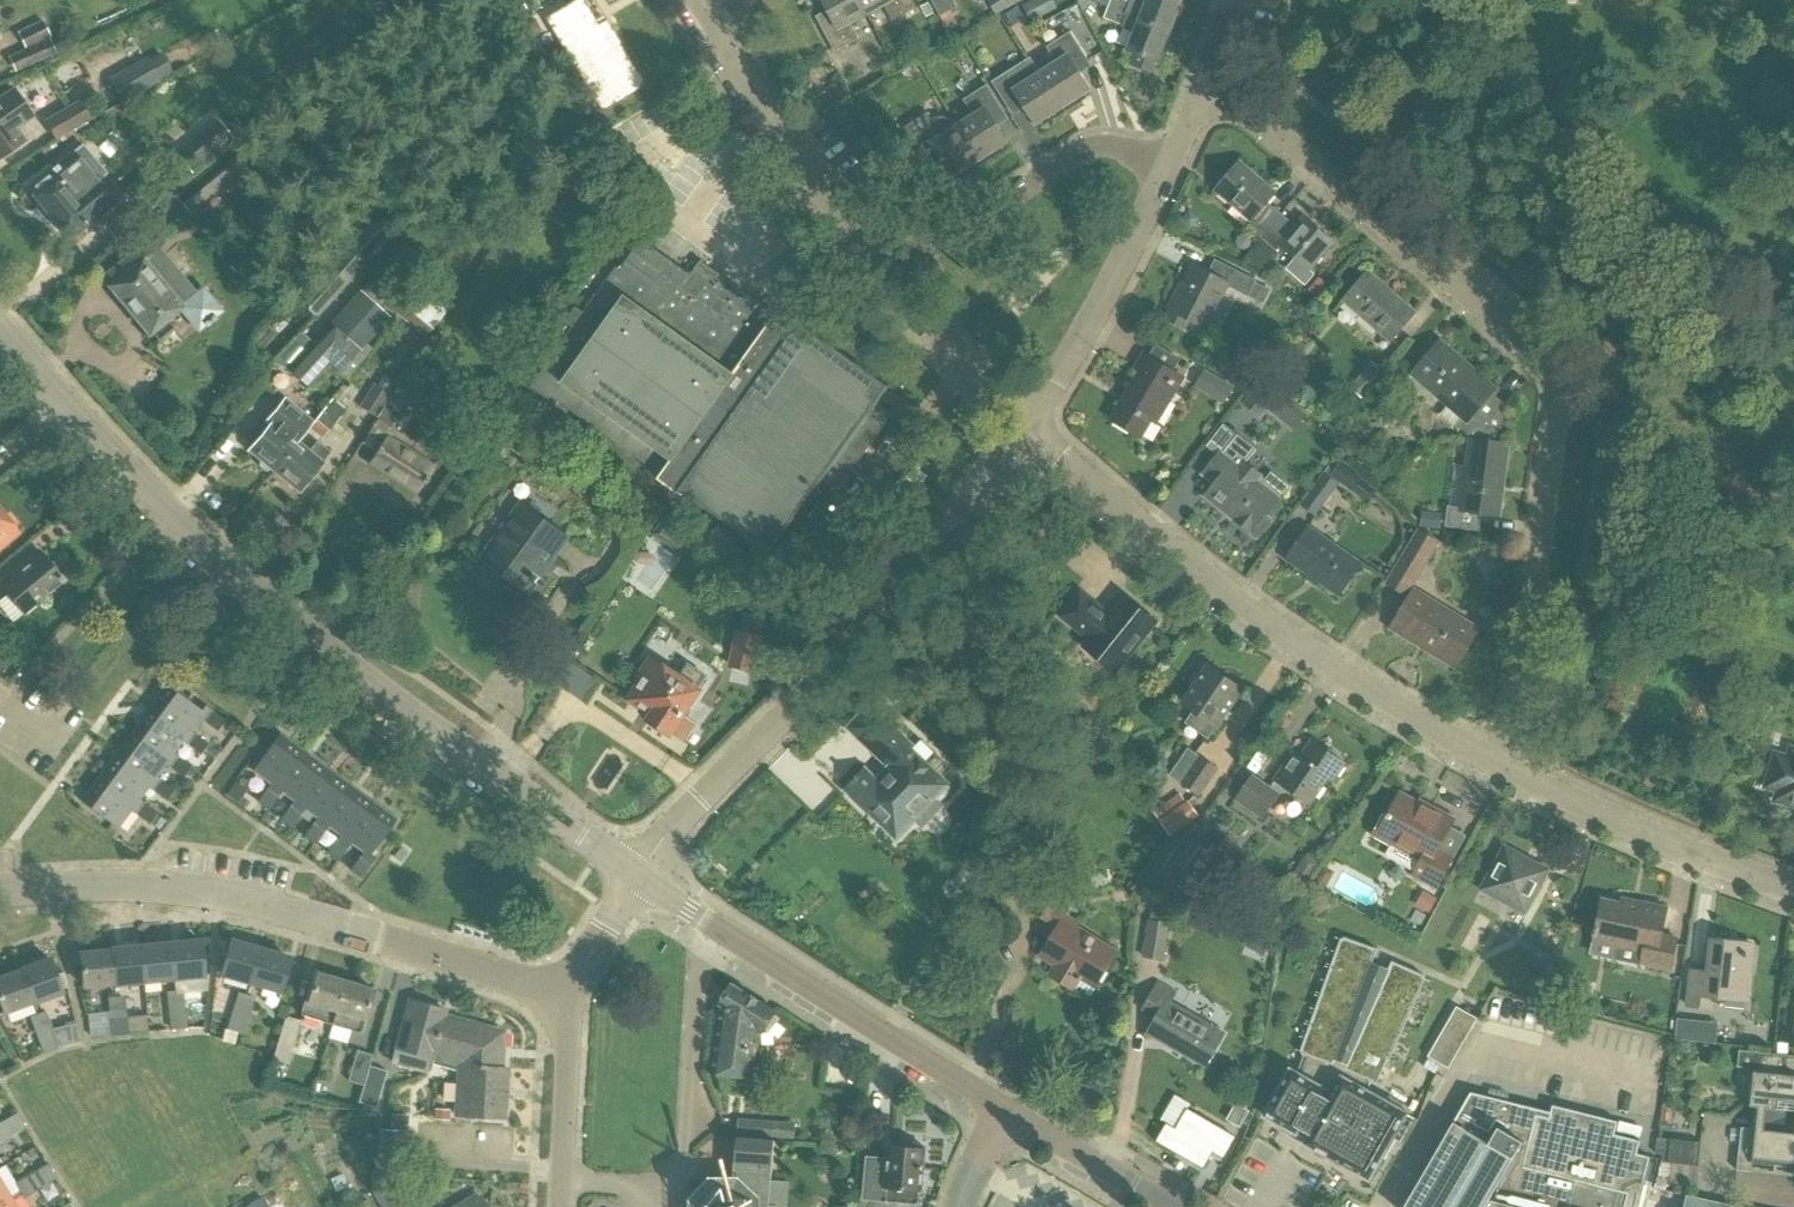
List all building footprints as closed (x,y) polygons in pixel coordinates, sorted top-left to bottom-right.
[(584,0),(577,0),(546,19),(604,112),(647,86),(607,20),(600,25),(584,0)] [(868,13),(861,0),(824,0),(833,16),(820,23),(835,52),(859,39),(850,23),(868,13)] [(868,13),(884,4),(892,20),(916,8),(912,0),(861,0),(868,13)] [(958,7),(954,0),(932,0),(940,16),(958,7)] [(1057,7),(1053,0),(1032,0),(1022,5),(1031,22),(1057,7)] [(1147,2),(1142,0),(1130,0),(1129,2),(1125,0),(1111,0),(1103,17),(1136,31),(1129,49),(1137,52),(1131,65),(1151,73),(1156,60),(1160,62),(1172,31),(1140,19),(1147,2)] [(1184,2),(1179,0),(1148,0),(1147,2),(1140,19),(1172,31),(1184,2)] [(1006,14),(1014,26),(1026,18),(1018,5),(1005,13),(1006,14)] [(542,29),(536,18),(527,24),(533,34),(542,29)] [(16,72),(57,54),(50,38),(51,38),(44,21),(18,32),(25,49),(9,56),(16,72)] [(1042,72),(1064,106),(1090,89),(1077,68),(1089,61),(1070,32),(1047,47),(1057,62),(1042,72)] [(123,102),(175,72),(161,48),(109,79),(123,102)] [(1064,106),(1042,72),(1041,73),(1030,57),(992,82),(1010,110),(1022,102),(1036,124),(1064,106)] [(81,66),(67,77),(78,92),(93,80),(81,66)] [(45,105),(64,104),(63,80),(43,82),(45,105)] [(958,125),(980,160),(1007,142),(994,121),(1005,114),(987,85),(964,100),(973,116),(960,124),(958,125)] [(27,140),(17,126),(30,117),(13,92),(0,101),(0,103),(3,108),(0,110),(0,158),(27,140)] [(57,139),(92,119),(81,100),(46,119),(57,139)] [(958,125),(960,124),(957,121),(953,119),(949,118),(944,117),(940,117),(936,118),(931,119),(928,113),(906,127),(909,134),(927,162),(939,155),(953,177),(980,160),(958,125)] [(190,211),(255,157),(241,140),(176,194),(190,211)] [(189,142),(175,153),(193,176),(207,164),(189,142)] [(105,173),(83,146),(71,157),(54,172),(52,170),(30,188),(42,201),(39,203),(50,217),(52,215),(70,236),(93,217),(95,219),(102,213),(100,211),(114,200),(98,180),(105,173)] [(1262,238),(1281,214),(1268,203),(1276,193),(1240,163),(1217,190),(1251,219),(1247,225),(1262,238)] [(1281,214),(1262,238),(1277,250),(1281,245),(1281,246),(1310,271),(1334,243),(1305,218),(1297,227),(1281,214)] [(106,286),(148,336),(153,332),(160,340),(175,328),(169,320),(183,308),(201,330),(226,308),(205,283),(181,302),(146,260),(151,255),(149,253),(162,242),(154,231),(106,271),(113,280),(106,286)] [(693,275),(644,240),(623,270),(619,267),(586,313),(578,307),(567,323),(574,328),(533,387),(553,401),(555,398),(664,477),(662,480),(683,495),(685,491),(772,553),(798,516),(815,529),(895,415),(878,403),(890,386),(849,357),(802,323),(798,329),(740,287),(703,261),(693,275)] [(317,319),(365,262),(346,246),(341,242),(293,298),(317,319)] [(1257,251),(1249,260),(1261,271),(1269,261),(1257,251)] [(1271,287),(1221,262),(1214,276),(1196,267),(1187,284),(1183,282),(1171,306),(1174,308),(1167,321),(1185,329),(1189,321),(1206,330),(1229,284),(1263,302),(1271,287)] [(423,287),(433,276),(427,271),(418,282),(417,282),(394,311),(425,336),(448,307),(423,287)] [(1392,341),(1416,313),(1368,272),(1344,301),(1392,341)] [(343,385),(372,349),(364,343),(388,316),(361,292),(290,369),(309,387),(325,370),(343,385)] [(1468,421),(1496,388),(1441,342),(1413,375),(1468,421)] [(1230,375),(1245,385),(1267,353),(1252,343),(1230,375)] [(1157,424),(1185,377),(1145,353),(1137,367),(1142,370),(1113,419),(1143,437),(1152,421),(1157,424)] [(1367,392),(1384,373),(1372,362),(1350,388),(1362,398),(1367,392)] [(1395,383),(1406,371),(1396,362),(1385,373),(1395,383)] [(1205,369),(1195,386),(1196,387),(1225,404),(1235,387),(1205,369)] [(381,407),(382,407),(396,384),(381,375),(375,384),(373,383),(358,407),(374,417),(381,407)] [(1369,390),(1367,392),(1375,400),(1385,389),(1376,382),(1376,381),(1369,390)] [(398,385),(386,405),(401,414),(413,395),(398,385)] [(314,421),(313,421),(284,397),(255,435),(259,438),(249,450),(260,459),(259,466),(266,472),(273,469),(274,470),(299,439),(300,440),(309,429),(308,428),(314,421)] [(308,428),(309,429),(321,439),(345,410),(331,399),(313,421),(314,421),(308,428)] [(396,416),(382,407),(381,407),(374,417),(390,427),(396,416)] [(1217,482),(1207,494),(1259,536),(1272,518),(1266,514),(1280,497),(1257,479),(1261,473),(1246,461),(1254,451),(1252,449),(1254,446),(1238,433),(1223,452),(1220,450),(1203,472),(1217,482)] [(418,490),(433,467),(386,436),(371,460),(418,490)] [(1480,530),(1482,514),(1500,516),(1511,442),(1468,436),(1459,507),(1448,506),(1446,526),(1480,530)] [(311,449),(300,440),(299,439),(274,470),(300,490),(330,452),(317,441),(311,449)] [(1340,462),(1335,458),(1300,505),(1315,516),(1339,483),(1367,503),(1376,491),(1360,479),(1363,475),(1342,460),(1340,462)] [(533,589),(569,538),(521,504),(485,555),(533,589)] [(19,532),(6,517),(8,515),(0,506),(0,548),(19,532)] [(1442,513),(1423,511),(1421,527),(1440,529),(1442,513)] [(677,527),(663,518),(655,529),(668,539),(677,527)] [(1340,594),(1362,562),(1309,526),(1287,557),(1340,594)] [(1407,597),(1440,542),(1418,528),(1384,584),(1407,597)] [(25,610),(64,578),(41,550),(2,582),(25,610)] [(1455,667),(1478,629),(1415,590),(1392,628),(1455,667)] [(1109,615),(1081,592),(1061,616),(1090,639),(1084,646),(1115,672),(1157,621),(1125,595),(1109,615)] [(763,634),(738,629),(729,668),(755,673),(763,634)] [(680,675),(654,657),(642,675),(645,677),(631,698),(654,714),(650,719),(653,721),(654,728),(661,733),(668,731),(671,733),(672,732),(684,740),(696,723),(684,715),(702,688),(700,687),(708,676),(689,663),(680,675)] [(1208,668),(1202,664),(1189,682),(1195,686),(1185,701),(1195,709),(1186,722),(1208,738),(1243,689),(1210,666),(1208,668)] [(745,675),(743,689),(760,692),(762,679),(745,675)] [(218,731),(227,720),(206,704),(202,710),(167,685),(150,708),(185,733),(189,728),(198,716),(218,731)] [(951,787),(911,749),(915,745),(871,704),(849,727),(891,766),(878,781),(866,769),(847,788),(880,820),(885,814),(903,831),(916,817),(912,813),(930,794),(938,801),(951,787)] [(201,754),(209,743),(189,728),(185,733),(150,708),(133,732),(168,757),(172,751),(181,739),(201,754)] [(184,777),(192,766),(172,751),(168,757),(133,732),(116,755),(151,780),(155,775),(164,763),(184,777)] [(272,782),(258,801),(270,810),(284,791),(278,786),(299,756),(301,754),(303,751),(279,734),(254,769),(272,782)] [(1328,748),(1314,739),(1302,755),(1296,751),(1277,778),(1312,803),(1330,776),(1335,779),(1347,762),(1342,758),(1342,756),(1330,748),(1328,748)] [(1200,796),(1219,767),(1187,747),(1169,776),(1200,796)] [(1792,748),(1789,757),(1777,753),(1766,787),(1779,791),(1776,800),(1793,806),(1793,748),(1792,748)] [(281,818),(292,827),(307,807),(301,803),(326,768),(303,751),(301,754),(299,756),(278,786),(284,791),(295,799),(281,818)] [(166,801),(175,789),(155,775),(151,780),(116,755),(100,779),(134,804),(139,797),(147,786),(166,801)] [(304,835),(315,844),(330,824),(324,820),(350,785),(326,768),(301,803),(307,807),(318,816),(304,835)] [(1262,818),(1280,792),(1252,773),(1235,799),(1262,818)] [(149,823),(158,812),(139,797),(134,804),(100,779),(83,802),(117,827),(130,809),(149,823)] [(228,796),(238,803),(246,792),(237,785),(228,796)] [(327,853),(338,861),(354,841),(348,837),(373,802),(350,785),(324,820),(330,824),(342,833),(327,853)] [(1185,786),(1162,813),(1186,833),(1208,806),(1185,786)] [(1420,802),(1401,791),(1387,817),(1384,815),(1373,834),(1420,859),(1411,877),(1437,890),(1453,858),(1437,850),(1455,817),(1421,799),(1420,802)] [(350,870),(361,879),(377,858),(371,854),(396,819),(373,802),(348,837),(354,841),(365,850),(350,870)] [(156,814),(150,823),(159,829),(165,821),(156,814)] [(1190,881),(1210,852),(1192,840),(1173,870),(1190,881)] [(1505,845),(1481,889),(1525,913),(1549,869),(1505,845)] [(1312,875),(1298,866),(1290,879),(1303,888),(1312,875)] [(1058,908),(1067,913),(1075,899),(1067,895),(1068,893),(1051,883),(1034,911),(1051,921),(1058,908)] [(1642,906),(1603,898),(1594,941),(1642,951),(1640,964),(1671,970),(1678,937),(1662,934),(1667,907),(1643,901),(1642,906)] [(1164,959),(1169,910),(1152,908),(1151,920),(1147,919),(1142,957),(1164,959)] [(1080,921),(1067,913),(1042,954),(1058,964),(1051,975),(1075,988),(1081,977),(1096,986),(1116,952),(1077,926),(1080,921)] [(1388,969),(1372,962),(1377,948),(1344,936),(1301,1055),(1303,1056),(1297,1074),(1288,1069),(1262,1114),(1293,1132),(1300,1121),(1305,1124),(1311,1127),(1302,1142),(1313,1149),(1313,1150),(1344,1169),(1345,1167),(1365,1179),(1382,1150),(1378,1148),(1384,1138),(1388,1140),(1389,1138),(1399,1144),(1413,1119),(1364,1091),(1369,1082),(1376,1085),(1425,976),(1391,961),(1388,969)] [(171,943),(175,978),(205,975),(201,940),(171,943)] [(251,982),(261,949),(231,940),(221,974),(251,982)] [(1746,975),(1749,944),(1712,940),(1709,969),(1689,968),(1686,1006),(1712,1009),(1713,997),(1747,1001),(1750,976),(1746,975)] [(144,981),(175,978),(171,943),(141,946),(144,981)] [(114,984),(144,981),(141,946),(110,949),(114,984)] [(84,987),(114,984),(110,949),(80,952),(84,987)] [(261,949),(251,982),(281,991),(291,958),(261,949)] [(22,969),(34,1002),(63,991),(51,959),(22,969)] [(34,1002),(22,969),(0,977),(0,1001),(4,1012),(34,1002)] [(333,1024),(346,980),(317,972),(308,1003),(304,1002),(300,1015),(333,1024)] [(361,1033),(365,1020),(374,989),(346,980),(333,1024),(361,1033)] [(1206,1065),(1224,1033),(1170,1003),(1176,993),(1157,982),(1140,1010),(1156,1019),(1148,1032),(1206,1065)] [(772,1030),(778,1019),(775,1014),(777,1010),(732,983),(719,1005),(721,1006),(712,1072),(755,1078),(762,1031),(764,1032),(766,1029),(772,1030)] [(168,1011),(185,1009),(183,990),(166,992),(168,1011)] [(244,1033),(255,997),(238,992),(227,1030),(229,1030),(225,1042),(234,1044),(238,1031),(244,1033)] [(109,1016),(126,1015),(124,996),(107,997),(109,1016)] [(410,999),(396,1048),(431,1058),(432,1059),(432,1055),(459,1064),(456,1116),(505,1119),(508,1068),(502,1067),(503,1032),(472,1023),(444,1015),(446,1009),(410,999)] [(1450,1067),(1476,1016),(1454,1004),(1428,1056),(1450,1067)] [(185,1009),(168,1011),(170,1030),(187,1028),(185,1009)] [(36,1035),(53,1029),(46,1011),(30,1017),(36,1035)] [(126,1015),(109,1016),(111,1035),(128,1034),(126,1015)] [(287,1063),(300,1020),(285,1016),(272,1059),(287,1063)] [(1694,1020),(1678,1019),(1676,1040),(1692,1042),(1694,1020)] [(76,1023),(53,1029),(59,1046),(80,1042),(76,1023)] [(53,1029),(36,1035),(43,1053),(59,1046),(53,1029)] [(362,1086),(372,1055),(357,1050),(347,1081),(362,1086)] [(1741,1050),(1739,1068),(1751,1069),(1748,1107),(1756,1107),(1778,1109),(1779,1101),(1793,1103),(1793,1055),(1741,1050)] [(1551,1112),(1471,1092),(1408,1201),(1415,1205),(1414,1206),(1646,1206),(1652,1185),(1643,1183),(1649,1158),(1638,1155),(1641,1142),(1615,1135),(1618,1121),(1553,1105),(1551,1112)] [(1743,1128),(1739,1172),(1793,1177),(1793,1103),(1779,1101),(1778,1109),(1756,1107),(1754,1129),(1743,1128)] [(1248,1112),(1236,1105),(1228,1119),(1240,1126),(1248,1112)] [(433,1109),(433,1119),(448,1120),(449,1110),(433,1109)] [(0,1122),(9,1138),(26,1128),(17,1112),(0,1122)] [(407,1115),(391,1114),(390,1129),(407,1130),(407,1115)] [(796,1123),(739,1118),(738,1134),(794,1139),(796,1123)] [(9,1138),(0,1122),(0,1123),(0,1143),(9,1138)] [(395,1154),(396,1131),(385,1131),(384,1154),(395,1154)] [(776,1139),(739,1137),(735,1188),(715,1188),(700,1203),(700,1206),(771,1206),(776,1139)] [(1657,1137),(1655,1153),(1663,1155),(1662,1162),(1674,1163),(1676,1140),(1657,1137)] [(1185,1148),(1178,1162),(1210,1179),(1217,1166),(1225,1170),(1233,1156),(1202,1139),(1194,1152),(1185,1148)] [(921,1147),(922,1145),(914,1142),(907,1143),(907,1145),(890,1144),(886,1188),(885,1200),(920,1203),(921,1191),(922,1191),(927,1147),(921,1147)] [(31,1173),(40,1188),(56,1178),(47,1163),(31,1173)] [(378,1171),(371,1170),(372,1190),(371,1191),(381,1206),(401,1206),(378,1171)] [(24,1198),(40,1188),(31,1173),(14,1183),(16,1185),(7,1190),(14,1201),(23,1196),(24,1198)] [(9,1198),(0,1183),(0,1203),(9,1198)] [(476,1195),(457,1206),(485,1206),(476,1195)] [(1687,1195),(1685,1206),(1741,1206),(1687,1195)] [(260,1196),(242,1206),(266,1206),(260,1196)] [(0,1203),(0,1206),(15,1206),(9,1198),(0,1203)]
